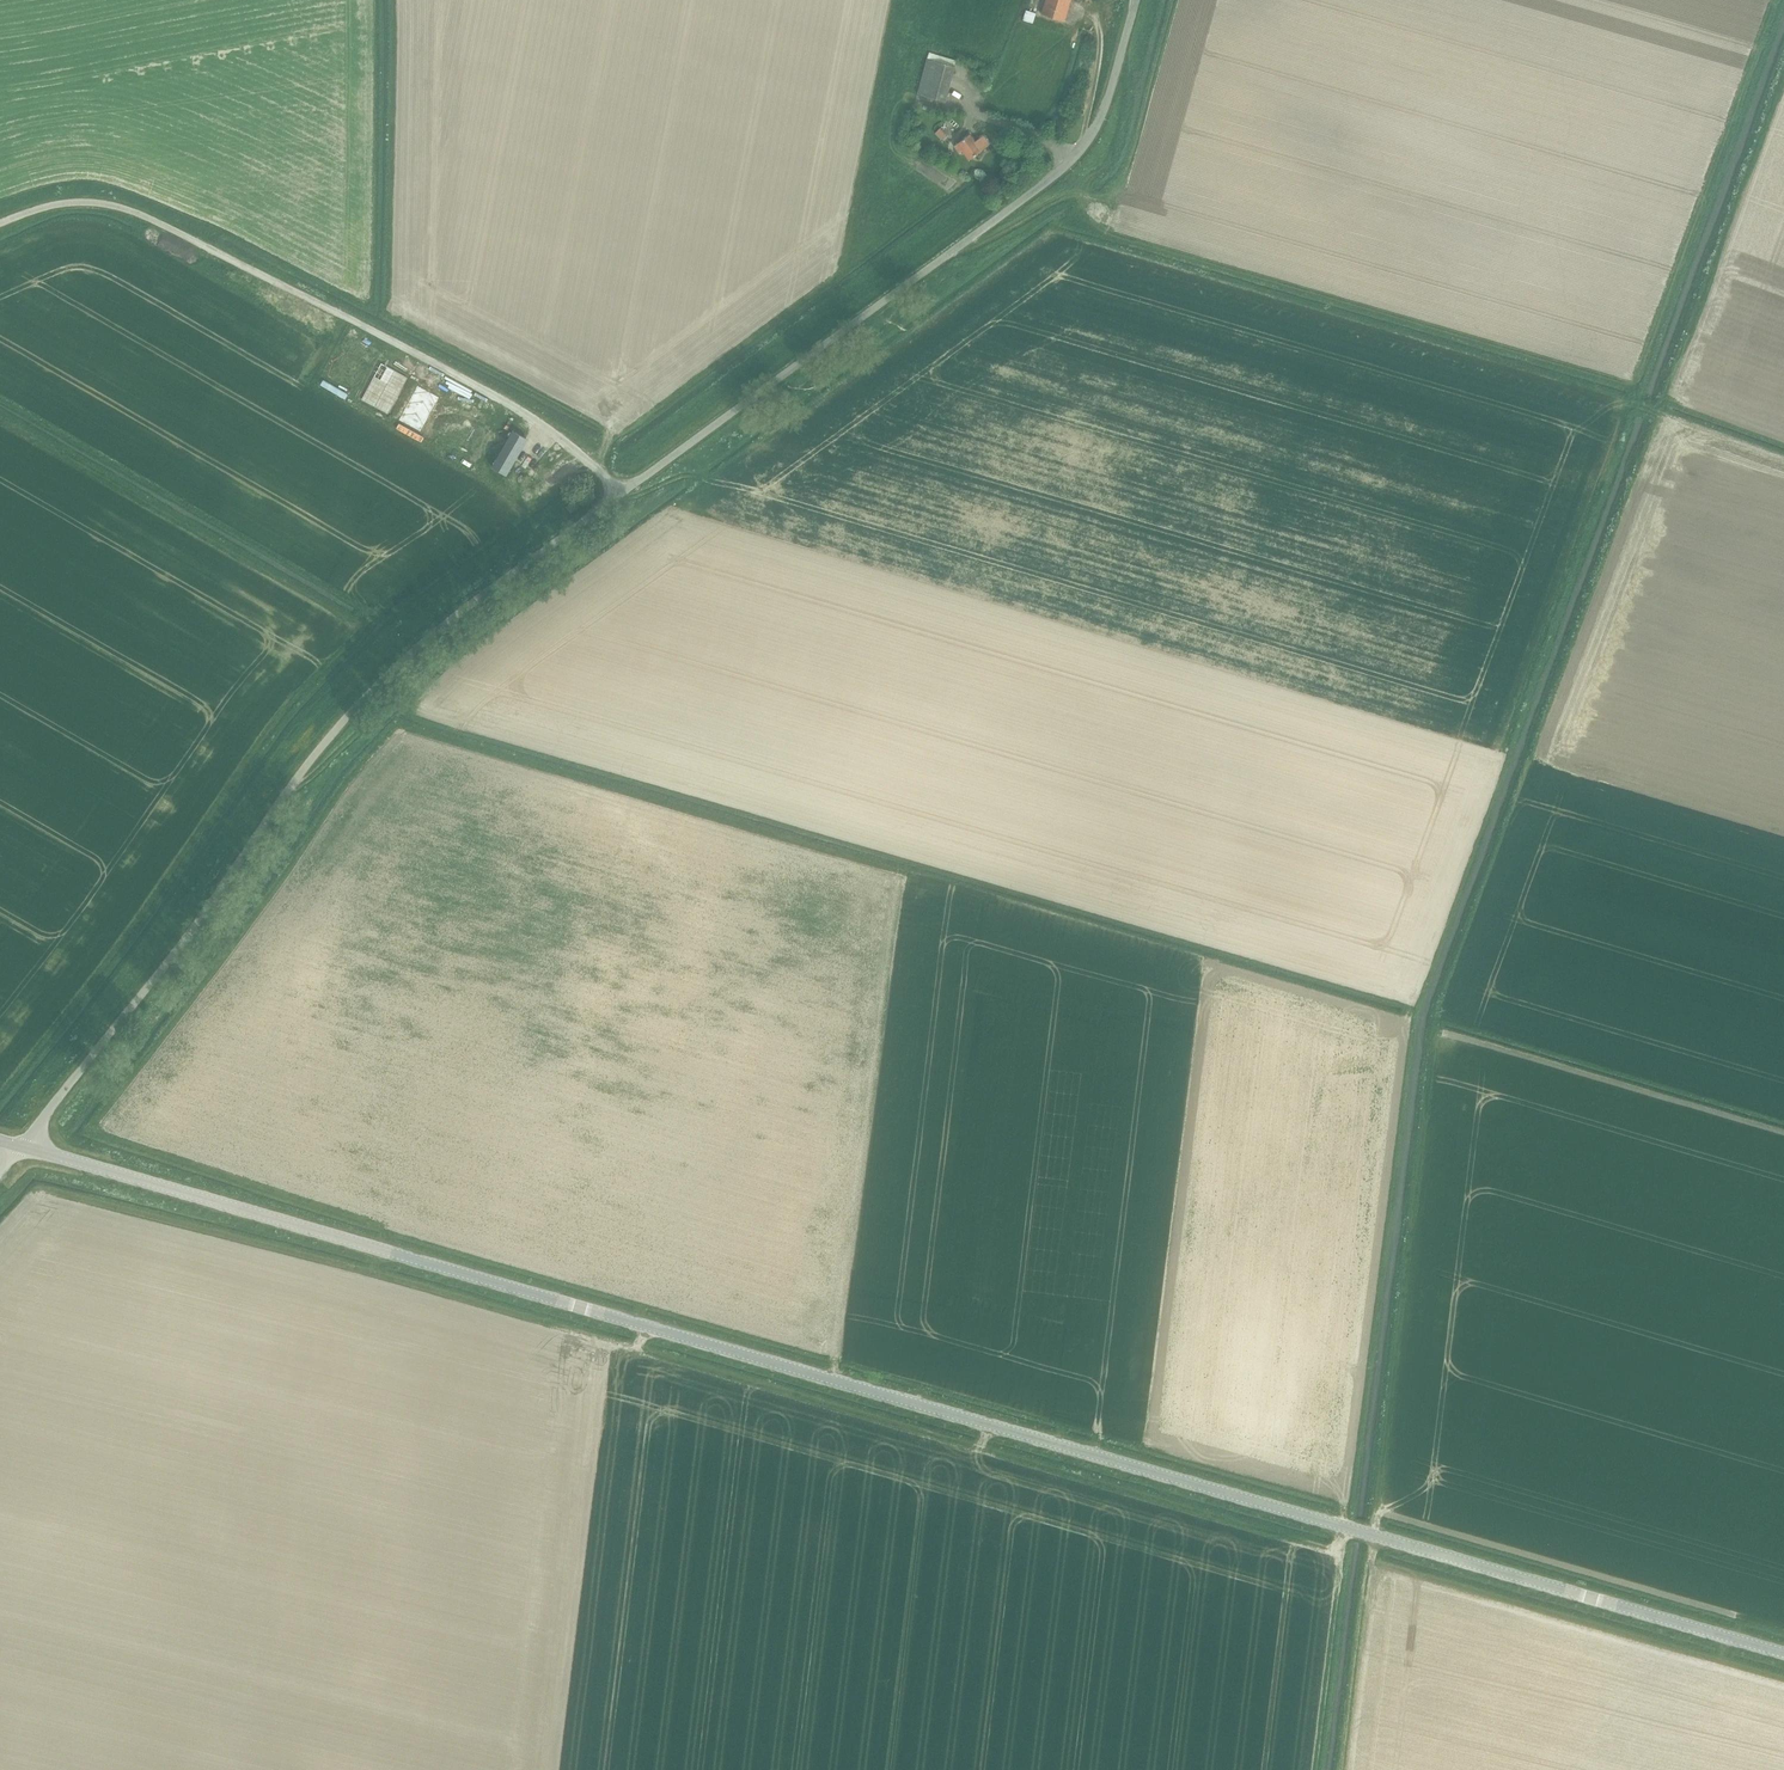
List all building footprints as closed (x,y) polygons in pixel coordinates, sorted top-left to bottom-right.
[(1053,17),(1065,21),(1071,0),(1046,0),(1042,14),(1053,17)] [(927,52),(917,93),(946,100),(956,60),(927,52)] [(951,136),(958,130),(951,122),(944,128),(951,136)] [(990,144),(1001,139),(997,129),(986,134),(990,144)] [(954,145),(955,147),(960,153),(963,150),(969,160),(982,150),(990,144),(983,135),(975,141),(970,134),(954,145)] [(362,400),(388,414),(407,378),(381,364),(362,400)] [(399,420),(420,431),(439,397),(418,386),(399,420)] [(510,439),(497,462),(510,469),(521,450),(519,448),(521,445),(522,446),(526,438),(513,431),(508,438),(510,439)] [(573,503),(567,507),(571,512),(577,508),(573,503)]
